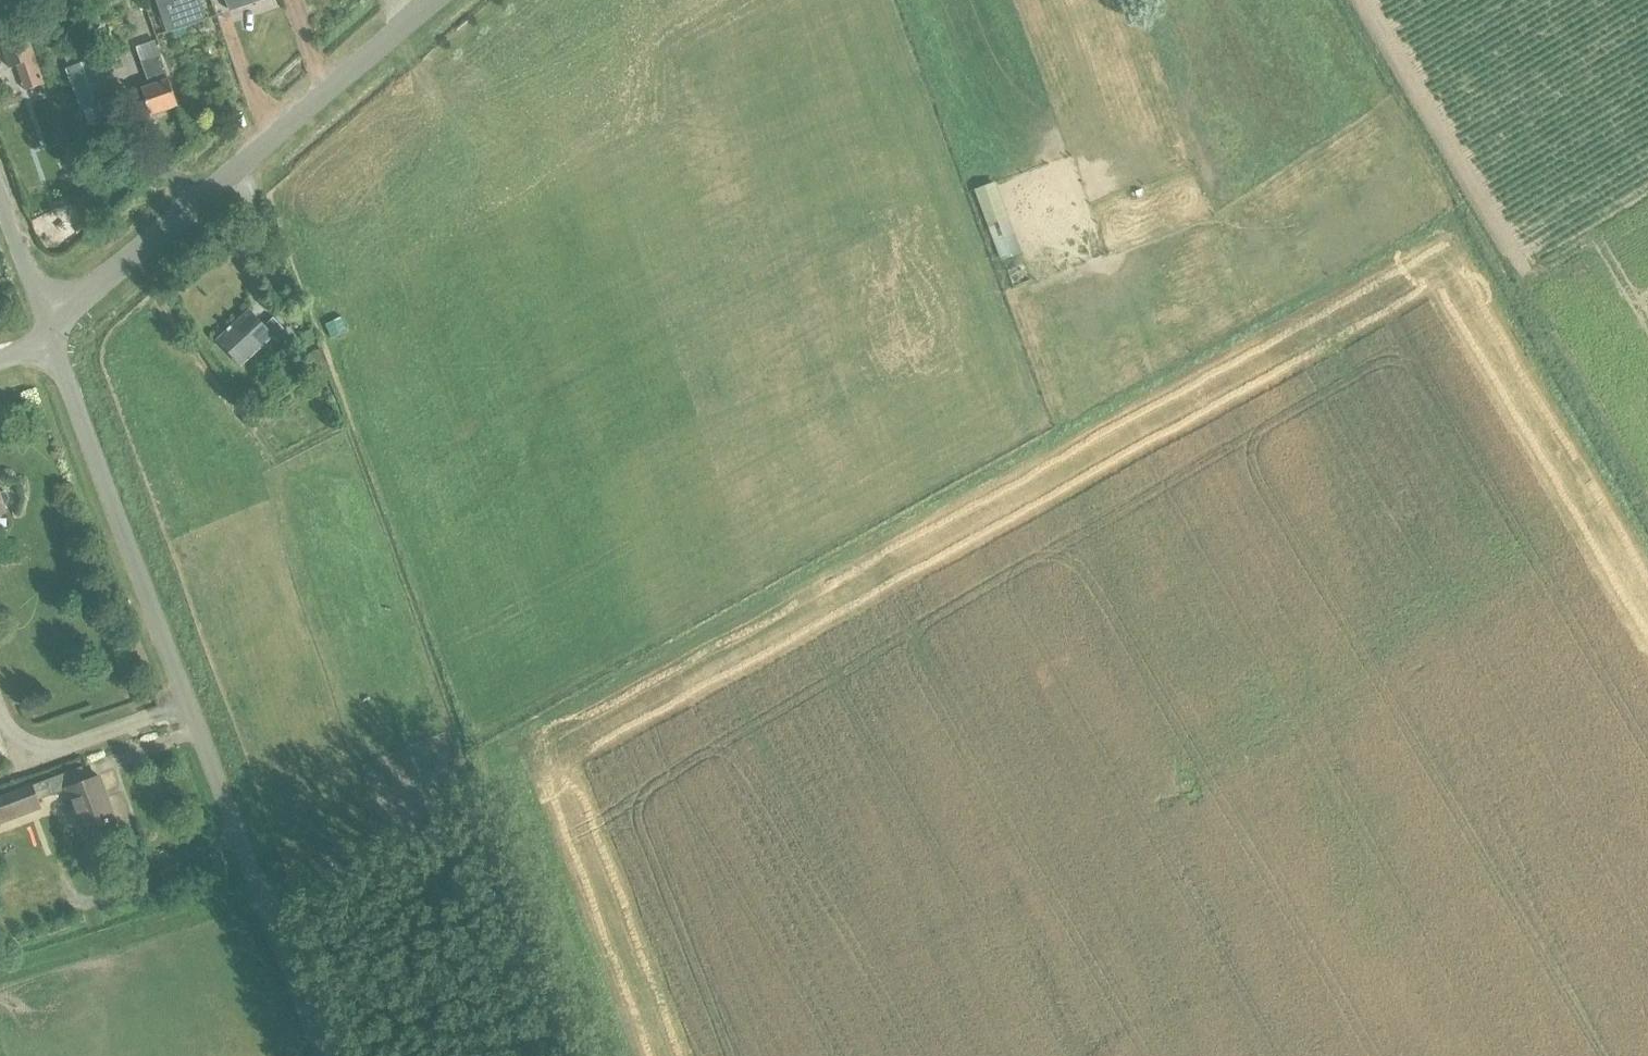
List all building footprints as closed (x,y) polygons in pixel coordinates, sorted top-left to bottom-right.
[(15,0),(0,0),(0,17),(2,22),(21,15),(15,0)] [(168,30),(202,18),(196,0),(158,0),(168,30)] [(257,0),(226,0),(229,9),(257,0)] [(155,40),(136,46),(142,62),(161,55),(155,40)] [(23,62),(23,44),(10,44),(10,62),(23,62)] [(36,44),(19,50),(33,92),(50,86),(36,44)] [(161,55),(142,62),(150,85),(141,88),(152,116),(178,107),(161,55)] [(69,67),(83,109),(108,101),(93,59),(69,67)] [(50,97),(39,99),(47,141),(58,139),(50,97)] [(975,192),(995,242),(1013,235),(995,184),(975,192)] [(38,218),(55,247),(90,226),(73,198),(38,218)] [(276,341),(286,332),(274,318),(264,327),(250,311),(219,339),(242,364),(272,337),(276,341)] [(5,511),(3,505),(8,504),(10,499),(8,494),(3,491),(0,493),(0,513),(5,511)] [(46,780),(51,796),(68,790),(83,831),(116,819),(100,776),(88,781),(82,767),(46,780)] [(40,803),(33,785),(0,797),(0,818),(40,803)]
